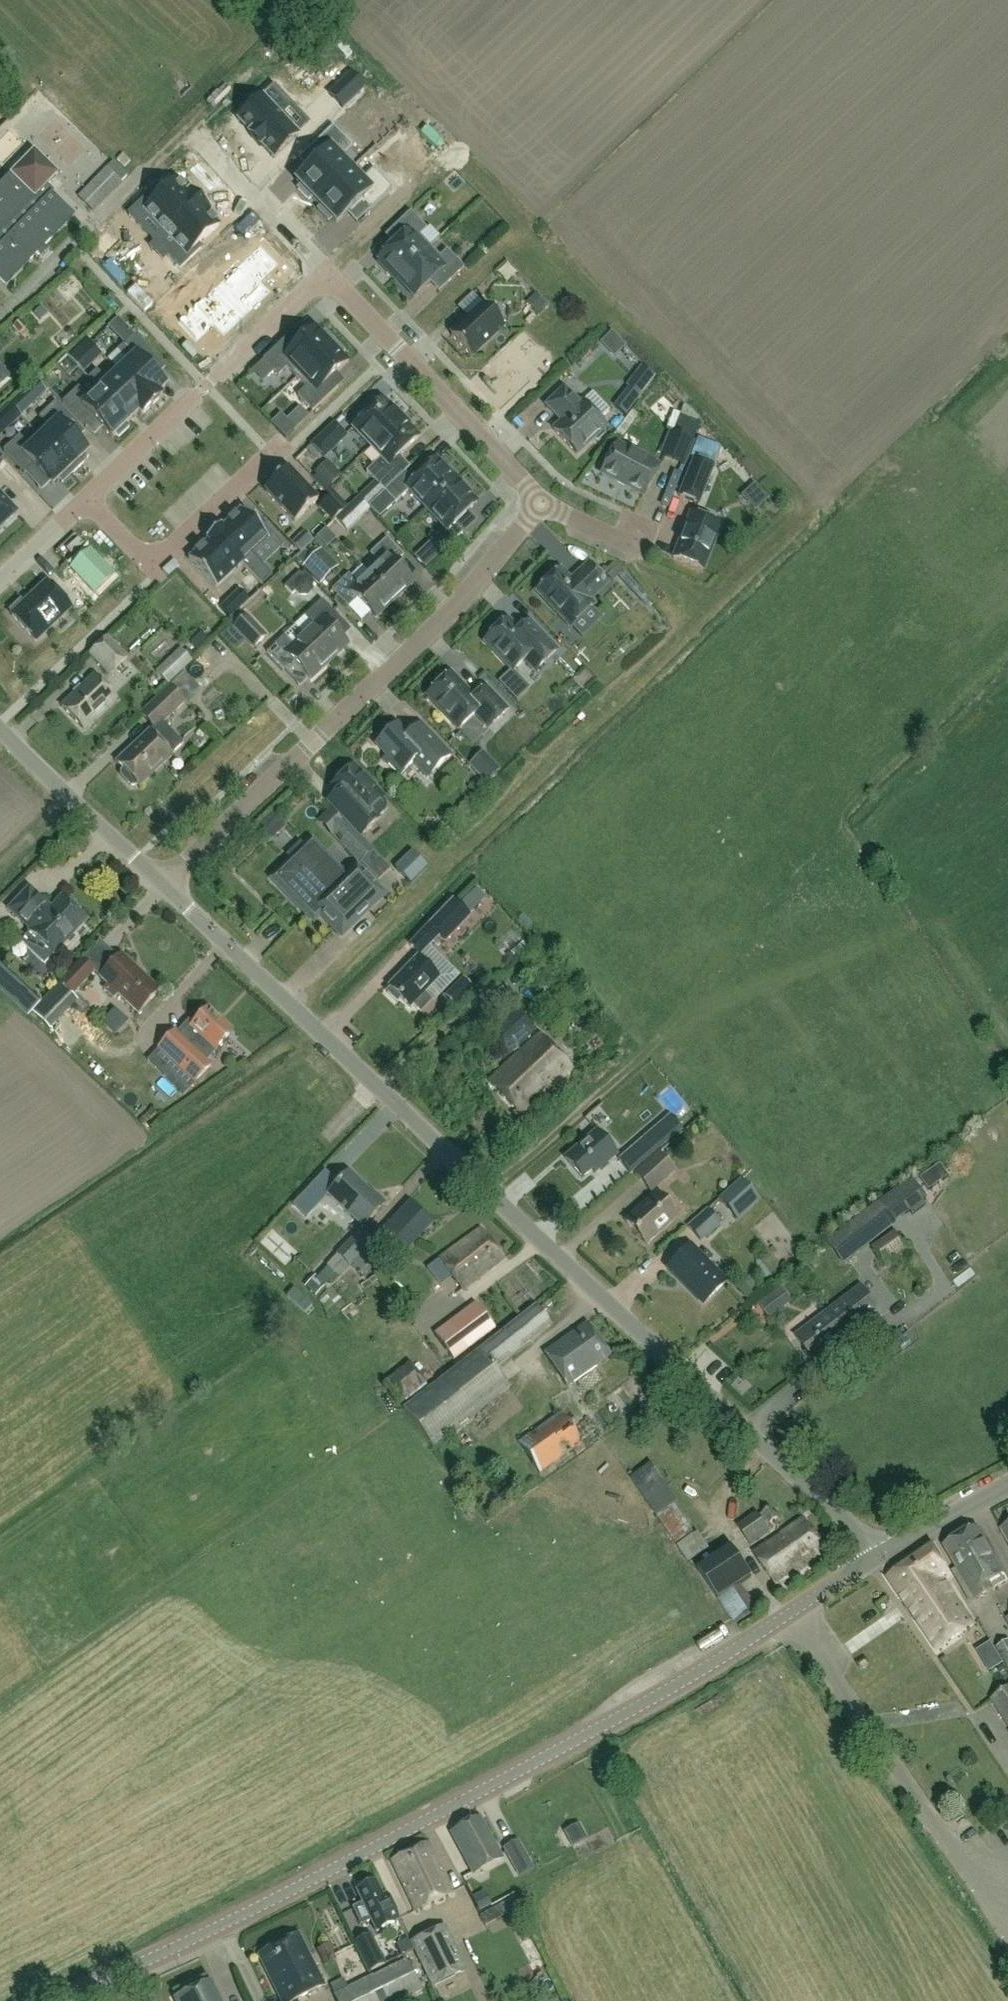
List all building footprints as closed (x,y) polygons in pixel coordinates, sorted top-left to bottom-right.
[(351,74),(329,95),(341,108),(363,87),(351,74)] [(277,83),(241,117),(277,155),(302,132),(280,108),(291,97),(277,83)] [(0,122),(0,154),(17,137),(1,122),(0,122)] [(315,203),(347,173),(336,162),(348,151),(330,132),(309,151),(318,160),(295,182),(315,203)] [(0,186),(0,282),(6,288),(74,218),(51,195),(53,192),(47,186),(58,175),(33,151),(9,176),(0,186)] [(124,167),(129,161),(122,154),(116,160),(124,167)] [(92,212),(127,177),(113,162),(78,198),(92,212)] [(347,173),(315,203),(335,224),(358,203),(366,211),(387,192),(368,173),(357,184),(347,173)] [(150,194),(126,216),(153,245),(163,235),(197,203),(187,193),(185,195),(174,182),(155,200),(150,194)] [(197,203),(163,235),(175,248),(165,258),(174,267),(184,258),(187,261),(199,250),(196,247),(216,228),(205,215),(207,214),(197,203)] [(394,280),(429,247),(419,236),(426,230),(409,212),(389,231),(398,240),(377,260),(380,262),(378,263),(394,280)] [(439,257),(429,247),(394,280),(396,279),(414,298),(434,278),(443,288),(463,269),(446,251),(439,257)] [(265,252),(224,290),(252,320),(275,298),(265,287),(283,271),(265,252)] [(224,290),(183,329),(201,348),(219,331),(228,342),(252,320),(224,290)] [(526,302),(536,313),(544,305),(534,295),(526,302)] [(471,358),(503,327),(482,306),(450,336),(471,358)] [(286,369),(295,378),(334,341),(324,331),(320,334),(314,328),(296,344),(288,336),(262,360),(278,377),(286,369)] [(127,363),(117,372),(151,407),(161,397),(158,394),(165,388),(148,370),(157,361),(133,336),(116,351),(127,363)] [(334,341),(295,378),(305,389),(296,396),(312,413),(337,388),(329,379),(347,362),(341,356),(344,352),(334,341)] [(613,407),(625,416),(655,377),(641,366),(626,386),(628,388),(613,407)] [(87,378),(98,390),(129,422),(137,414),(140,417),(151,407),(117,372),(107,382),(96,371),(87,378)] [(638,401),(657,417),(669,404),(649,387),(638,401)] [(129,422),(98,390),(88,399),(77,388),(61,403),(85,429),(94,420),(111,439),(115,435),(118,438),(128,428),(125,425),(129,422)] [(563,390),(546,406),(562,422),(553,431),(576,455),(593,440),(597,441),(603,435),(603,430),(605,428),(582,403),(579,406),(563,390)] [(370,447),(402,417),(395,410),(392,412),(381,401),(352,428),(370,447)] [(49,429),(39,438),(73,473),(83,464),(79,460),(86,454),(67,434),(76,425),(54,402),(38,418),(49,429)] [(280,415),(271,424),(285,438),(294,430),(280,415)] [(672,434),(692,442),(699,424),(679,416),(672,434)] [(402,417),(370,447),(380,458),(365,473),(384,492),(404,473),(409,468),(398,457),(418,438),(407,427),(409,425),(402,417)] [(309,445),(321,458),(344,437),(332,423),(309,445)] [(683,464),(692,442),(672,434),(669,433),(661,455),(683,464)] [(73,473),(39,438),(29,448),(18,436),(2,452),(24,475),(32,467),(51,487),(58,481),(61,484),(73,473)] [(615,445),(600,474),(643,496),(658,468),(615,445)] [(309,471),(320,485),(334,474),(322,460),(309,471)] [(412,482),(404,473),(384,492),(395,504),(408,491),(426,510),(457,480),(449,471),(447,473),(435,460),(412,482)] [(712,467),(694,460),(679,497),(698,504),(712,467)] [(264,490),(294,522),(317,501),(286,469),(264,490)] [(466,489),(457,480),(426,510),(444,529),(430,542),(441,553),(462,534),(453,525),(476,504),(464,491),(466,489)] [(752,480),(737,490),(750,508),(765,498),(752,480)] [(16,513),(0,496),(0,528),(16,513)] [(663,511),(654,508),(649,523),(667,529),(678,499),(669,496),(663,511)] [(334,520),(344,531),(368,509),(358,498),(334,520)] [(212,533),(241,564),(261,585),(271,576),(251,555),(271,536),(258,522),(254,525),(240,510),(221,528),(219,526),(212,533)] [(673,559),(702,571),(720,526),(690,514),(673,559)] [(411,520),(402,527),(412,540),(421,533),(411,520)] [(215,589),(241,564),(212,533),(205,540),(206,542),(188,559),(215,589)] [(380,565),(369,575),(394,601),(412,583),(394,564),(403,556),(386,539),(370,554),(380,565)] [(320,584),(334,570),(337,567),(320,550),(317,553),(312,548),(298,562),(320,584)] [(94,594),(113,576),(90,552),(71,569),(94,594)] [(588,566),(570,583),(559,571),(537,592),(570,627),(592,606),(588,601),(605,584),(588,566)] [(394,601),(369,575),(358,585),(348,575),(332,591),(348,608),(357,600),(375,619),(394,601)] [(9,612),(13,615),(11,617),(34,642),(69,609),(46,584),(23,606),(19,602),(9,612)] [(313,628),(304,637),(328,663),(347,645),(342,640),(351,632),(321,601),(304,618),(313,628)] [(252,648),(264,637),(245,617),(234,628),(252,648)] [(485,642),(512,671),(524,660),(535,671),(556,652),(529,624),(519,634),(507,621),(485,642)] [(328,663),(304,637),(294,646),(284,636),(266,653),(283,670),(292,662),(310,681),(328,663)] [(108,639),(90,656),(109,675),(126,659),(108,639)] [(180,650),(155,673),(168,686),(192,663),(180,650)] [(199,690),(184,673),(170,686),(185,703),(199,690)] [(473,699),(450,674),(426,697),(458,730),(474,715),(488,729),(507,711),(485,688),(473,699)] [(94,677),(62,708),(84,731),(116,700),(94,677)] [(168,687),(140,715),(155,731),(184,703),(168,687)] [(450,756),(442,748),(420,725),(411,733),(410,731),(406,731),(404,733),(396,725),(376,745),(387,757),(383,760),(398,777),(413,763),(427,778),(450,756)] [(135,787),(137,785),(139,787),(171,757),(149,733),(117,763),(123,770),(121,772),(121,776),(130,787),(135,787)] [(267,768),(278,758),(270,750),(259,760),(267,768)] [(478,770),(484,782),(495,777),(489,764),(478,770)] [(359,837),(375,821),(374,820),(383,811),(385,807),(383,803),(381,800),(383,797),(353,766),(329,789),(350,810),(350,812),(343,818),(342,818),(359,837)] [(270,839),(284,825),(274,815),(260,829),(270,839)] [(272,839),(283,849),(293,839),(282,829),(272,839)] [(287,856),(293,862),(274,879),(306,913),(313,906),(316,908),(356,870),(345,880),(311,845),(305,850),(300,844),(287,856)] [(25,846),(18,858),(29,865),(36,853),(25,846)] [(374,881),(387,871),(370,848),(357,857),(374,881)] [(356,870),(316,908),(341,934),(381,896),(356,870)] [(10,911),(32,931),(20,943),(44,965),(85,921),(62,899),(51,911),(29,890),(10,911)] [(409,946),(420,957),(441,935),(447,941),(453,934),(452,934),(462,923),(450,912),(440,922),(436,918),(409,946)] [(81,960),(59,983),(72,996),(94,972),(100,978),(108,986),(104,989),(114,998),(117,995),(137,1014),(159,991),(121,955),(117,960),(98,942),(81,960)] [(5,951),(12,962),(23,955),(15,944),(5,951)] [(389,987),(391,989),(387,993),(397,1003),(401,999),(411,1008),(413,1005),(421,1012),(431,1001),(424,994),(438,979),(416,958),(389,987)] [(36,1006),(39,1003),(0,967),(0,994),(26,1018),(31,1013),(36,1006)] [(58,983),(36,1006),(31,1013),(48,1030),(54,1024),(74,1003),(77,1001),(72,996),(59,983),(58,983)] [(509,1055),(535,1031),(515,1009),(489,1034),(509,1055)] [(161,1075),(171,1084),(183,1095),(210,1066),(206,1062),(216,1051),(215,1050),(231,1033),(207,1010),(192,1026),(188,1022),(177,1034),(175,1032),(157,1050),(172,1064),(161,1075)] [(539,1035),(488,1084),(521,1118),(571,1068),(539,1035)] [(669,1115),(649,1133),(617,1160),(630,1175),(682,1131),(669,1115)] [(595,1175),(617,1155),(596,1131),(564,1159),(582,1180),(591,1171),(595,1175)] [(676,1172),(659,1153),(634,1176),(651,1195),(676,1172)] [(948,1176),(940,1164),(920,1179),(928,1191),(948,1176)] [(370,1194),(348,1174),(327,1196),(362,1229),(385,1204),(372,1192),(370,1194)] [(760,1196),(744,1178),(738,1184),(719,1200),(737,1221),(756,1204),(754,1202),(760,1196)] [(853,1208),(870,1195),(865,1188),(848,1201),(853,1208)] [(625,1221),(646,1245),(677,1217),(656,1194),(625,1221)] [(400,1257),(431,1223),(409,1202),(378,1236),(400,1257)] [(894,1224),(879,1204),(828,1243),(843,1263),(894,1224)] [(721,1225),(708,1210),(686,1228),(700,1244),(721,1225)] [(504,1260),(481,1230),(440,1261),(463,1291),(504,1260)] [(358,1271),(370,1257),(364,1251),(372,1243),(359,1231),(335,1255),(336,1255),(320,1272),(333,1284),(349,1267),(349,1268),(352,1265),(358,1271)] [(908,1250),(895,1232),(873,1248),(885,1266),(908,1250)] [(690,1247),(668,1268),(703,1305),(725,1284),(690,1247)] [(937,1300),(953,1293),(948,1282),(932,1290),(937,1300)] [(828,1314),(796,1339),(816,1365),(848,1340),(849,1342),(883,1316),(861,1287),(827,1313),(828,1314)] [(781,1288),(758,1305),(770,1320),(793,1303),(781,1288)] [(438,1334),(435,1336),(453,1360),(494,1329),(476,1304),(437,1333),(438,1334)] [(555,1325),(570,1319),(565,1307),(550,1314),(555,1325)] [(403,1411),(432,1449),(509,1389),(494,1370),(550,1326),(535,1308),(403,1411)] [(568,1387),(611,1357),(587,1324),(545,1354),(568,1387)] [(426,1383),(408,1361),(385,1379),(403,1401),(426,1383)] [(586,1450),(582,1444),(560,1414),(518,1444),(539,1474),(572,1451),(576,1456),(586,1450)] [(696,1533),(675,1504),(677,1503),(650,1464),(630,1480),(657,1517),(690,1566),(712,1551),(700,1531),(696,1533)] [(771,1508),(760,1517),(757,1513),(737,1527),(751,1545),(770,1532),(774,1528),(772,1525),(778,1519),(771,1508)] [(777,1588),(827,1554),(805,1521),(755,1555),(777,1588)] [(1000,1529),(1007,1544),(1007,1525),(1000,1529)] [(953,1572),(971,1604),(1007,1582),(976,1527),(943,1546),(957,1570),(953,1572)] [(732,1548),(697,1570),(718,1601),(719,1600),(734,1623),(757,1607),(744,1584),(752,1579),(732,1548)] [(889,1578),(935,1648),(973,1625),(944,1581),(951,1577),(935,1550),(889,1578)] [(996,1649),(1007,1668),(1007,1641),(996,1649)] [(991,1701),(1007,1727),(1007,1690),(991,1701)] [(955,1808),(948,1813),(962,1832),(968,1828),(955,1808)] [(473,1874),(500,1860),(477,1819),(450,1834),(473,1874)] [(586,1838),(579,1824),(563,1832),(571,1846),(586,1838)] [(533,1868),(518,1840),(503,1849),(518,1877),(533,1868)] [(391,1862),(416,1913),(451,1895),(426,1844),(391,1862)] [(386,1895),(382,1898),(374,1883),(356,1892),(370,1922),(371,1921),(376,1932),(398,1921),(386,1895)] [(396,1914),(405,1911),(395,1889),(387,1893),(396,1914)] [(491,1906),(484,1891),(472,1897),(479,1912),(491,1906)] [(340,1895),(332,1899),(341,1918),(349,1914),(340,1895)] [(467,1971),(445,1925),(411,1942),(409,1938),(393,1946),(400,1959),(415,1952),(432,1989),(467,1971)] [(369,1973),(385,1965),(370,1935),(354,1943),(369,1973)] [(258,1957),(281,2000),(295,2000),(324,1986),(298,1936),(258,1957)] [(326,1966),(336,1961),(328,1945),(318,1950),(326,1966)] [(422,1992),(406,1959),(347,1988),(342,1979),(329,1986),(336,2000),(403,2000),(422,1992)] [(210,1983),(174,2000),(175,2000),(218,2000),(210,1983)]
